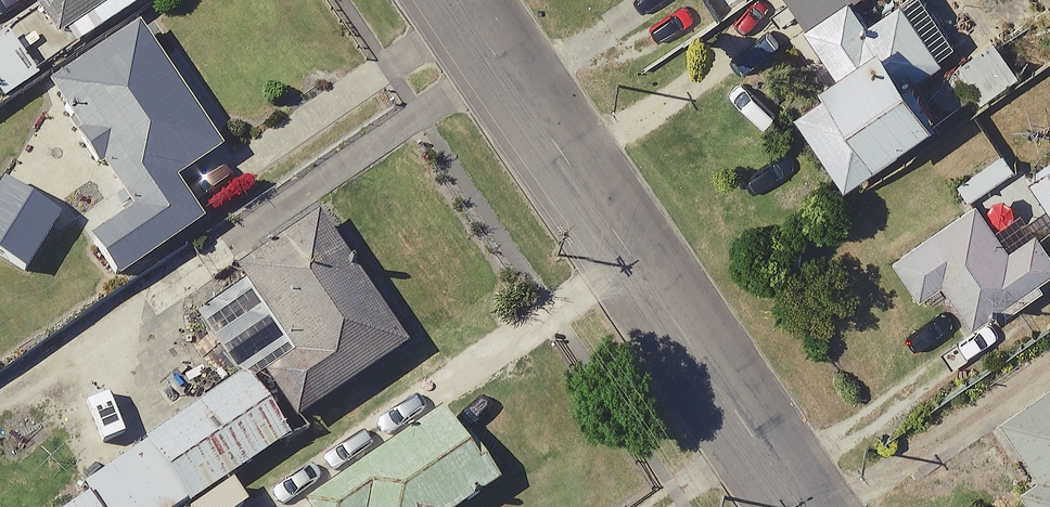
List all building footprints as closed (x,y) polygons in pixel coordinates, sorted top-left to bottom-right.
[(66,43),(130,0),(37,0),(66,43)] [(776,93),(833,174),(867,150),(858,137),(922,92),(904,67),(961,27),(942,0),(823,0),(782,30),(810,69),(776,93)] [(206,146),(124,21),(39,76),(122,203),(81,230),(107,270),(187,217),(160,176),(206,146)] [(1009,68),(977,27),(939,56),(972,97),(1009,68)] [(0,28),(0,90),(28,71),(0,28)] [(1039,176),(1030,182),(1049,212),(1049,153),(1032,165),(1039,176)] [(0,181),(0,255),(16,264),(49,210),(0,181)] [(963,314),(994,293),(999,301),(1034,276),(1029,269),(1049,255),(1049,240),(1017,193),(982,217),(964,190),(881,247),(908,287),(932,270),(963,314)] [(237,359),(282,412),(395,336),(305,204),(228,257),(237,271),(184,306),(226,368),(237,359)] [(226,368),(227,370),(172,406),(177,414),(31,506),(161,506),(291,425),(282,412),(237,359),(226,368)] [(983,411),(1020,464),(1007,474),(1030,506),(1049,506),(1049,364),(983,411)] [(432,399),(287,484),(301,506),(435,506),(480,480),(432,399)]
